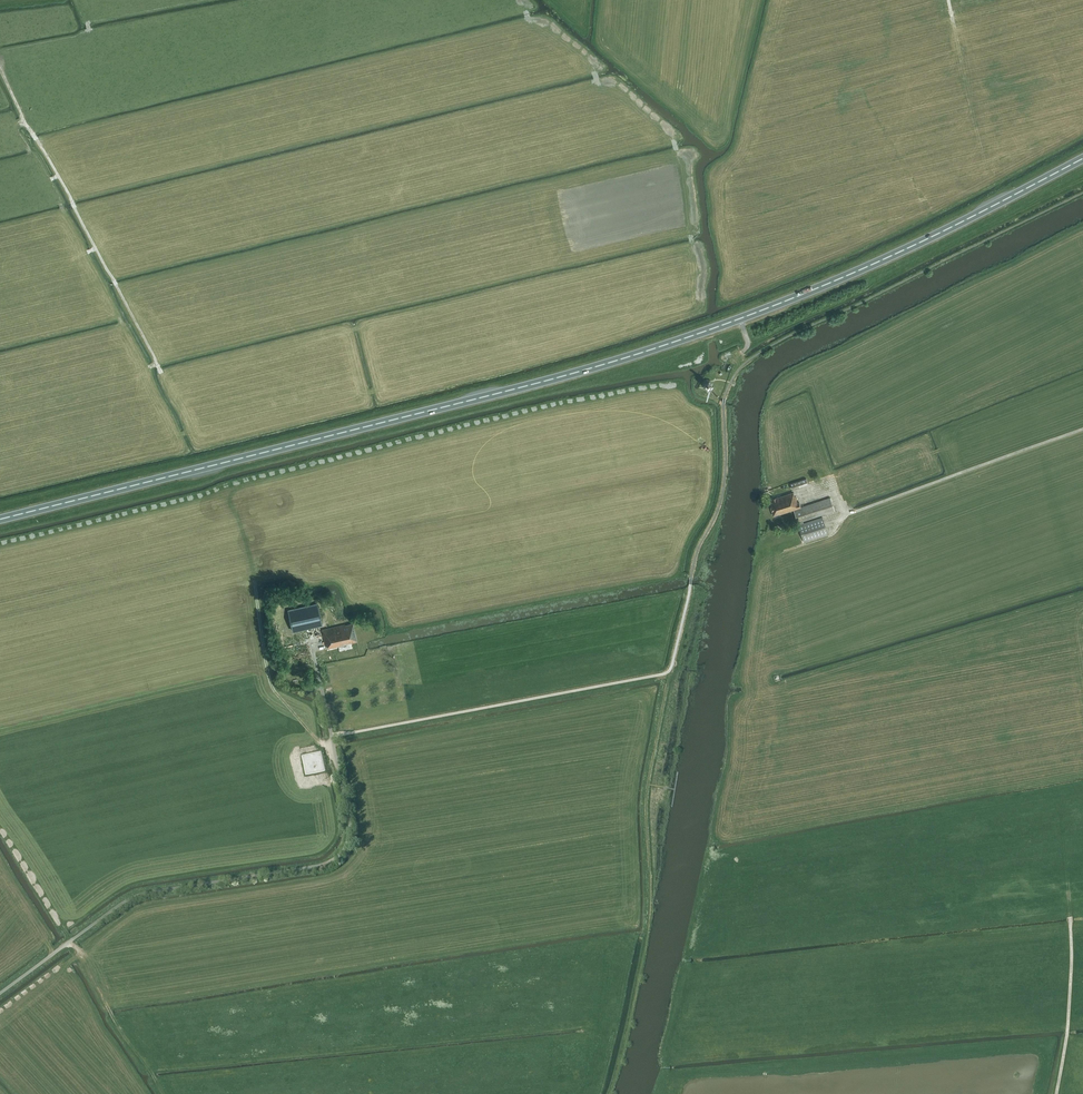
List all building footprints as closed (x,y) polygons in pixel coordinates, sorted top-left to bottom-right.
[(706,379),(704,380),(704,381),(703,381),(702,384),(702,385),(704,387),(704,388),(707,388),(708,388),(710,387),(711,387),(711,386),(711,383),(712,383),(711,383),(710,380),(709,380),(706,379)] [(808,484),(806,479),(791,484),(793,489),(808,484)] [(798,523),(798,522),(804,542),(828,534),(822,517),(804,523),(803,521),(835,511),(830,498),(801,507),(799,502),(797,502),(795,496),(793,492),(771,499),(771,500),(769,501),(774,515),(778,513),(779,514),(793,510),(798,523)] [(318,605),(288,611),(293,630),(322,624),(318,605)] [(346,625),(346,624),(322,630),(326,644),(327,643),(328,649),(349,644),(349,643),(357,641),(353,624),(346,625)]
